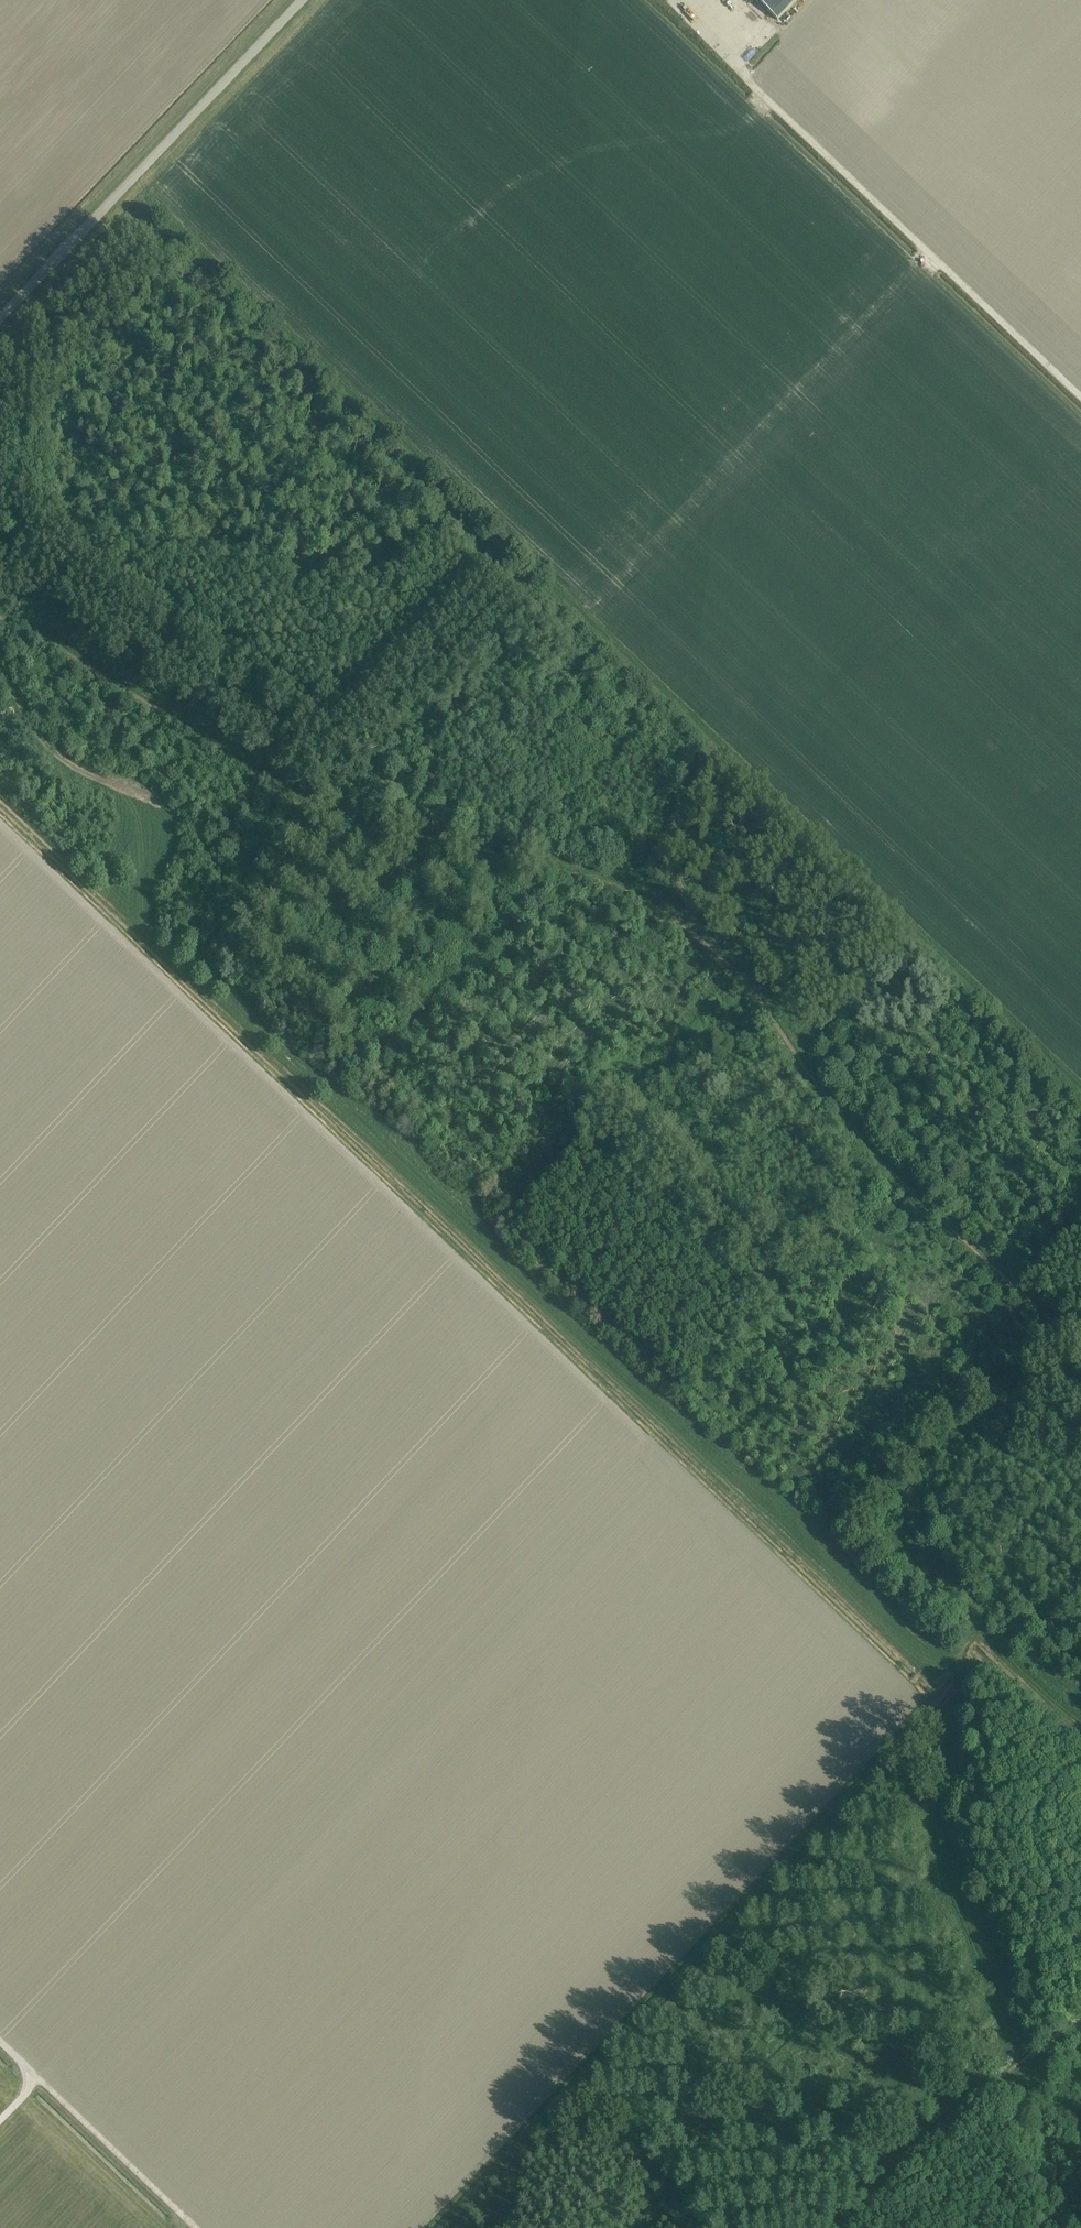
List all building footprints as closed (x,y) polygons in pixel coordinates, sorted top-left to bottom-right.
[(777,20),(797,0),(756,0),(777,20)]
